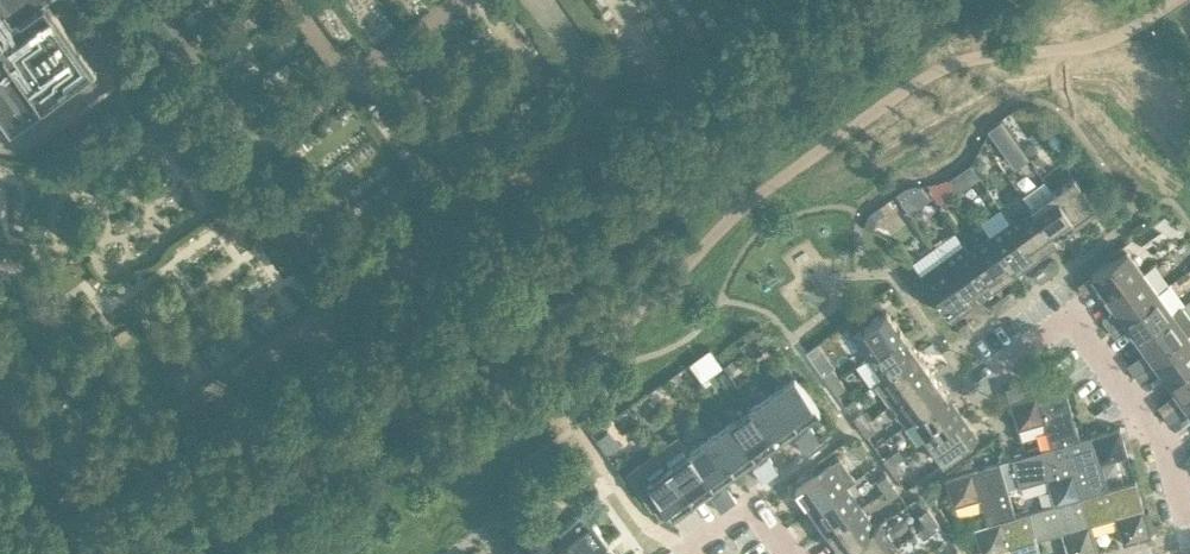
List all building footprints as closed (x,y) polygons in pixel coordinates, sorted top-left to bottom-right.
[(2,100),(20,126),(30,118),(54,101),(95,72),(44,1),(45,0),(0,0),(0,102),(2,100)] [(63,113),(54,101),(30,118),(39,130),(63,113)] [(39,130),(47,141),(47,142),(71,125),(71,124),(63,113),(39,130)] [(1001,119),(989,128),(1000,143),(1012,135),(1001,119)] [(1023,147),(1022,148),(1029,157),(1037,151),(1031,142),(1023,147)] [(1029,157),(1035,166),(1044,160),(1037,151),(1029,157)] [(1026,172),(1035,166),(1029,157),(1020,163),(1026,172)] [(950,178),(959,190),(967,184),(959,172),(950,178)] [(1074,174),(1052,190),(1077,225),(1099,209),(1074,174)] [(921,184),(913,190),(923,202),(931,196),(921,184)] [(1056,240),(1077,225),(1052,190),(1050,191),(1045,184),(1028,196),(1033,204),(1031,205),(1056,240)] [(1035,255),(1056,240),(1031,205),(1010,220),(1035,255)] [(883,218),(870,227),(890,237),(894,234),(883,218)] [(1014,270),(1035,255),(1010,220),(990,235),(1014,270)] [(994,285),(1014,270),(990,235),(969,250),(994,285)] [(942,257),(973,300),(994,285),(969,250),(963,242),(942,257)] [(1092,273),(1108,295),(1143,270),(1127,248),(1092,273)] [(951,315),(973,300),(942,257),(920,273),(951,315)] [(1052,259),(1043,265),(1049,274),(1058,268),(1052,259)] [(1049,274),(1043,265),(1034,271),(1040,280),(1049,274)] [(1108,295),(1123,316),(1157,291),(1143,270),(1108,295)] [(1084,292),(1092,286),(1086,277),(1077,283),(1084,292)] [(1010,289),(1001,295),(1008,304),(1016,298),(1010,289)] [(1129,324),(1138,336),(1172,312),(1157,291),(1123,316),(1117,320),(1108,326),(1114,334),(1129,324)] [(1008,304),(1001,295),(992,301),(999,310),(1008,304)] [(852,334),(867,356),(902,331),(886,309),(852,334)] [(1102,318),(1108,326),(1117,320),(1111,311),(1102,318)] [(1147,362),(1153,357),(1187,332),(1172,312),(1138,336),(1147,349),(1127,363),(1133,371),(1147,362)] [(967,319),(958,326),(965,334),(974,328),(967,319)] [(867,356),(882,377),(917,352),(902,331),(867,356)] [(1168,378),(1189,362),(1189,336),(1187,332),(1153,357),(1168,378)] [(746,339),(740,343),(748,353),(753,350),(746,339)] [(875,382),(890,403),(932,373),(917,352),(882,377),(875,382)] [(732,359),(725,366),(729,371),(730,372),(737,366),(732,359)] [(1153,370),(1147,362),(1133,371),(1139,380),(1153,370)] [(1183,399),(1189,394),(1189,362),(1168,378),(1183,399)] [(823,374),(830,383),(838,376),(832,368),(823,374)] [(905,424),(912,419),(947,394),(932,373),(890,403),(905,424)] [(794,375),(773,390),(798,425),(819,409),(794,375)] [(845,385),(838,376),(830,383),(836,392),(845,385)] [(1005,386),(1009,400),(1029,394),(1025,380),(1005,386)] [(1044,420),(1051,445),(1052,446),(1066,442),(1080,438),(1079,437),(1064,384),(1029,394),(1009,400),(1017,428),(1044,420)] [(777,440),(798,425),(773,390),(752,405),(777,440)] [(962,414),(947,394),(912,419),(927,439),(962,414)] [(1168,410),(1177,403),(1171,395),(1162,401),(1168,410)] [(1177,403),(1168,410),(1174,418),(1183,412),(1177,403)] [(756,455),(777,440),(752,405),(731,420),(756,455)] [(859,425),(868,418),(862,409),(853,416),(859,425)] [(978,436),(962,414),(927,439),(943,461),(978,436)] [(875,427),(868,418),(859,425),(866,434),(875,427)] [(735,469),(756,455),(731,420),(710,435),(735,469)] [(1080,438),(1066,442),(1081,495),(1109,487),(1108,487),(1101,461),(1128,453),(1120,425),(1079,437),(1080,438)] [(811,426),(803,432),(812,444),(820,439),(811,426)] [(610,428),(598,437),(608,452),(621,443),(610,428)] [(803,450),(812,444),(803,432),(794,438),(803,450)] [(714,484),(735,469),(710,435),(689,450),(714,484)] [(857,456),(868,449),(861,440),(851,447),(857,456)] [(1054,504),(1081,495),(1066,442),(1052,446),(1051,445),(1041,448),(1029,452),(1011,457),(1019,485),(1046,477),(1054,503),(1054,504)] [(1040,443),(1027,446),(1029,452),(1041,448),(1040,443)] [(668,465),(693,499),(714,484),(689,450),(668,465)] [(883,457),(889,466),(898,460),(892,451),(883,457)] [(795,487),(811,509),(846,484),(855,477),(839,455),(795,487)] [(769,456),(761,462),(770,474),(778,468),(769,456)] [(979,496),(987,522),(987,523),(1015,514),(999,460),(973,468),(970,457),(954,469),(955,473),(945,476),(953,504),(979,496)] [(905,469),(898,460),(889,466),(896,475),(905,469)] [(762,480),(770,474),(761,462),(753,468),(762,480)] [(672,515),(693,499),(668,465),(647,480),(672,515)] [(883,489),(892,482),(886,474),(877,480),(883,489)] [(1109,487),(1081,495),(1089,523),(1090,522),(1115,515),(1123,542),(1151,534),(1150,530),(1144,510),(1135,479),(1108,487),(1109,487)] [(892,482),(883,489),(890,498),(899,491),(892,482)] [(811,509),(826,530),(861,505),(846,484),(811,509)] [(728,486),(720,492),(728,504),(736,498),(728,486)] [(720,510),(728,504),(720,492),(711,497),(720,510)] [(1027,511),(1036,538),(1062,531),(1069,553),(1081,553),(1098,549),(1090,522),(1089,523),(1081,495),(1054,504),(1054,503),(1027,511)] [(875,525),(861,505),(826,530),(842,552),(846,549),(846,548),(876,526),(875,525)] [(919,513),(925,522),(934,516),(927,507),(919,513)] [(566,553),(588,553),(608,540),(593,518),(589,520),(581,509),(558,525),(567,537),(558,543),(566,553)] [(1148,509),(1144,510),(1150,530),(1154,529),(1155,529),(1149,509),(1148,509)] [(1015,514),(987,523),(987,522),(973,526),(982,553),(1008,546),(1011,553),(1041,553),(1036,538),(1027,511),(1015,514)] [(940,525),(934,516),(925,522),(931,531),(940,525)] [(875,525),(876,526),(846,548),(846,549),(850,553),(881,553),(895,544),(880,522),(875,525)] [(608,540),(588,553),(618,553),(608,540)] [(895,544),(881,553),(903,553),(895,544)]
